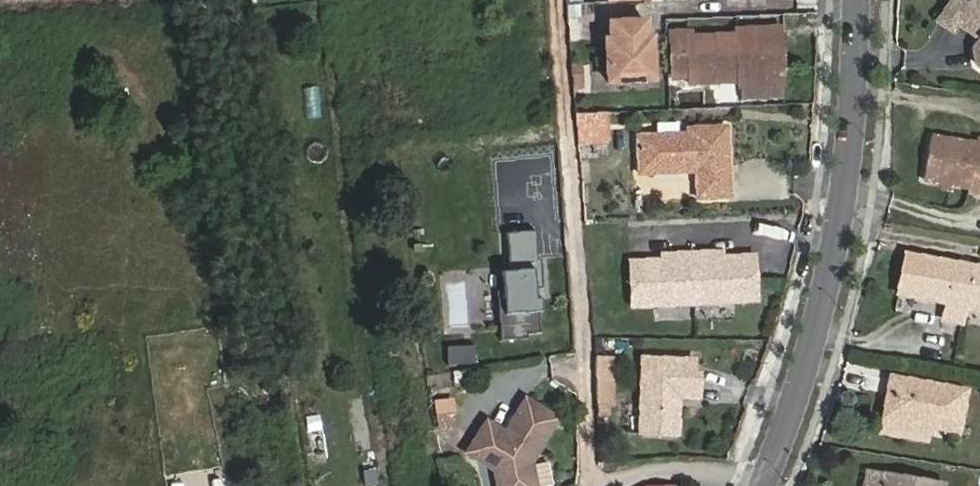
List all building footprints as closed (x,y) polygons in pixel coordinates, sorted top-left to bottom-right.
[(979,38),(979,5),(973,0),(972,0),(968,6),(959,0),(950,0),(938,19),(953,29),(958,22),(979,38)] [(606,40),(608,83),(653,81),(651,38),(646,39),(645,22),(610,23),(611,40),(606,40)] [(689,78),(689,83),(739,82),(739,87),(784,86),(780,27),(737,29),(737,34),(690,37),(690,31),(671,32),(672,78),(689,78)] [(607,141),(605,113),(591,114),(592,141),(607,141)] [(592,141),(591,114),(576,115),(578,142),(592,141)] [(730,197),(727,139),(689,142),(689,133),(638,136),(640,173),(697,171),(698,198),(730,197)] [(979,189),(979,139),(978,139),(977,143),(931,136),(923,180),(979,189)] [(510,265),(508,237),(480,239),(483,276),(475,277),(476,297),(469,298),(472,346),(500,344),(500,341),(513,340),(511,318),(514,318),(513,305),(509,305),(508,294),(515,294),(513,265),(510,265)] [(895,295),(944,305),(941,321),(963,325),(966,308),(979,310),(979,264),(904,251),(895,295)] [(690,253),(693,304),(755,300),(753,254),(707,257),(707,252),(690,253)] [(628,261),(631,307),(693,304),(690,253),(673,254),(674,259),(628,261)] [(509,305),(513,305),(516,305),(515,294),(508,294),(509,305)] [(528,347),(553,332),(546,321),(521,336),(528,347)] [(614,356),(595,356),(596,382),(614,382),(614,356)] [(678,434),(679,397),(699,397),(700,373),(694,372),(694,359),(642,358),(639,432),(678,434)] [(884,417),(929,426),(958,430),(965,391),(891,378),(884,417)] [(455,427),(452,399),(435,401),(438,428),(455,427)] [(468,453),(477,458),(487,464),(495,452),(498,454),(502,469),(496,471),(500,485),(537,485),(532,465),(531,461),(557,418),(526,399),(505,433),(487,422),(468,453)] [(626,409),(624,433),(637,434),(638,410),(626,409)] [(532,465),(537,485),(539,485),(553,483),(548,461),(532,465)] [(371,470),(365,471),(367,485),(373,485),(371,470)] [(943,484),(868,472),(865,485),(942,485),(943,484)]
